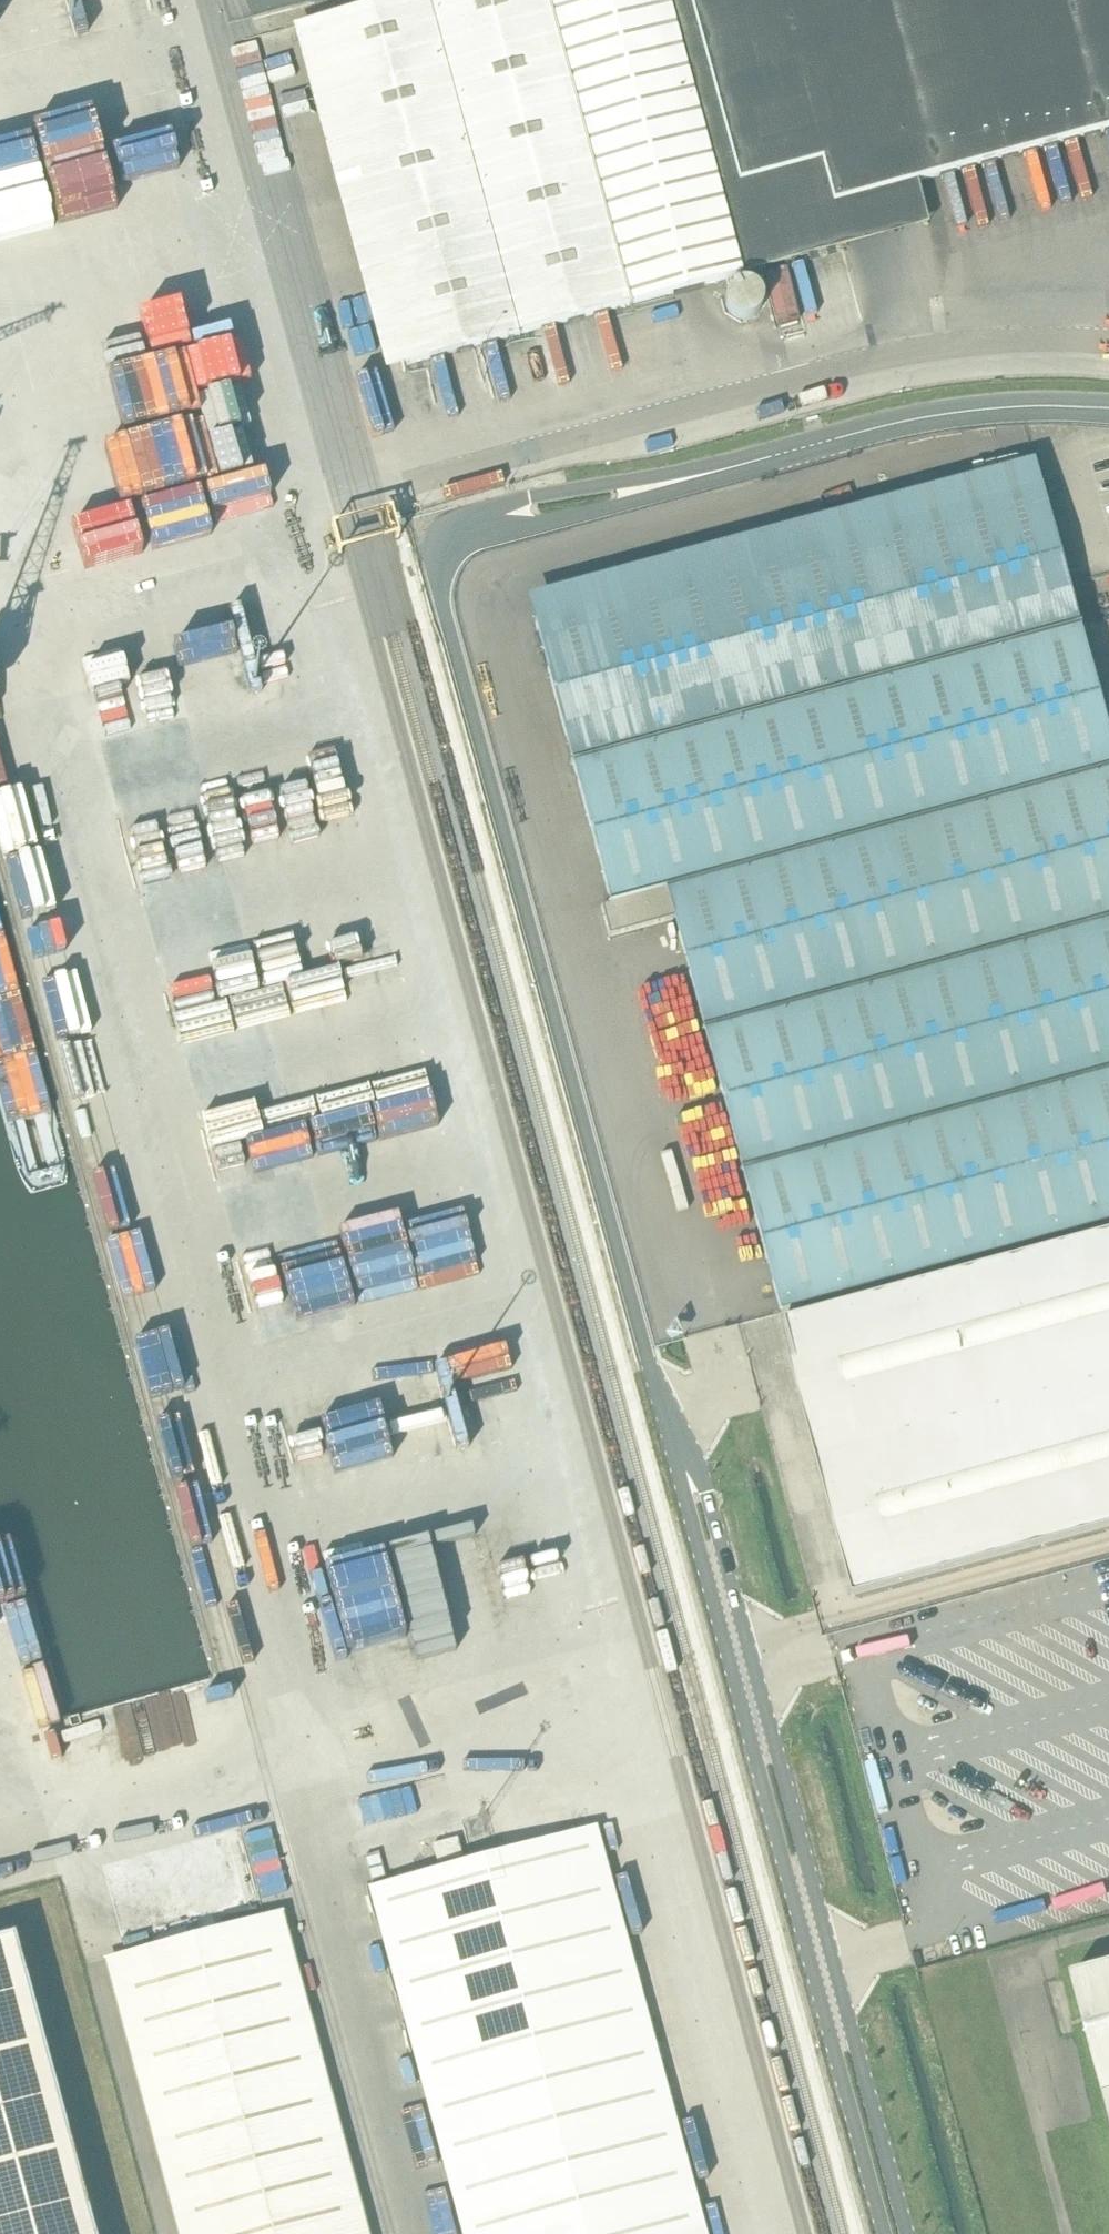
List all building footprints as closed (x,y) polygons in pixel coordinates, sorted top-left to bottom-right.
[(756,270),(683,0),(392,0),(315,21),(407,364),(756,270)] [(733,184),(822,161),(833,204),(917,181),(1108,129),(1108,0),(683,0),(733,184)] [(156,116),(130,122),(144,182),(197,169),(190,142),(163,148),(156,116)] [(58,118),(24,125),(42,206),(77,198),(58,118)] [(101,170),(79,171),(80,196),(103,194),(101,170)] [(1077,627),(1045,510),(1039,486),(897,525),(893,508),(867,516),(871,530),(535,623),(573,763),(1077,627)] [(1108,769),(1108,745),(1077,628),(1080,627),(1080,626),(1077,627),(573,763),(611,904),(1108,769)] [(99,736),(122,730),(119,717),(95,723),(99,736)] [(1108,946),(1108,769),(611,904),(601,907),(609,937),(675,919),(711,1053),(1108,946)] [(1108,1085),(1108,946),(711,1053),(746,1183),(1108,1085)] [(802,1306),(1108,1223),(1108,1085),(746,1183),(781,1312),(802,1306)] [(783,1320),(858,1596),(1108,1528),(1108,1232),(783,1320)] [(488,1443),(490,1421),(471,1420),(470,1442),(488,1443)] [(523,1842),(548,1837),(541,1795),(515,1800),(523,1842)] [(462,2233),(706,2233),(596,1827),(369,1888),(462,2233)] [(170,1907),(124,1920),(131,1945),(176,1932),(252,1912),(245,1887),(170,1907)] [(914,1902),(925,1899),(922,1888),(911,1891),(914,1902)] [(257,1918),(125,1954),(200,2233),(344,2233),(257,1918)] [(14,1935),(0,1938),(0,2233),(94,2233),(14,1935)] [(1073,1975),(1108,2109),(1108,1965),(1073,1975)]
